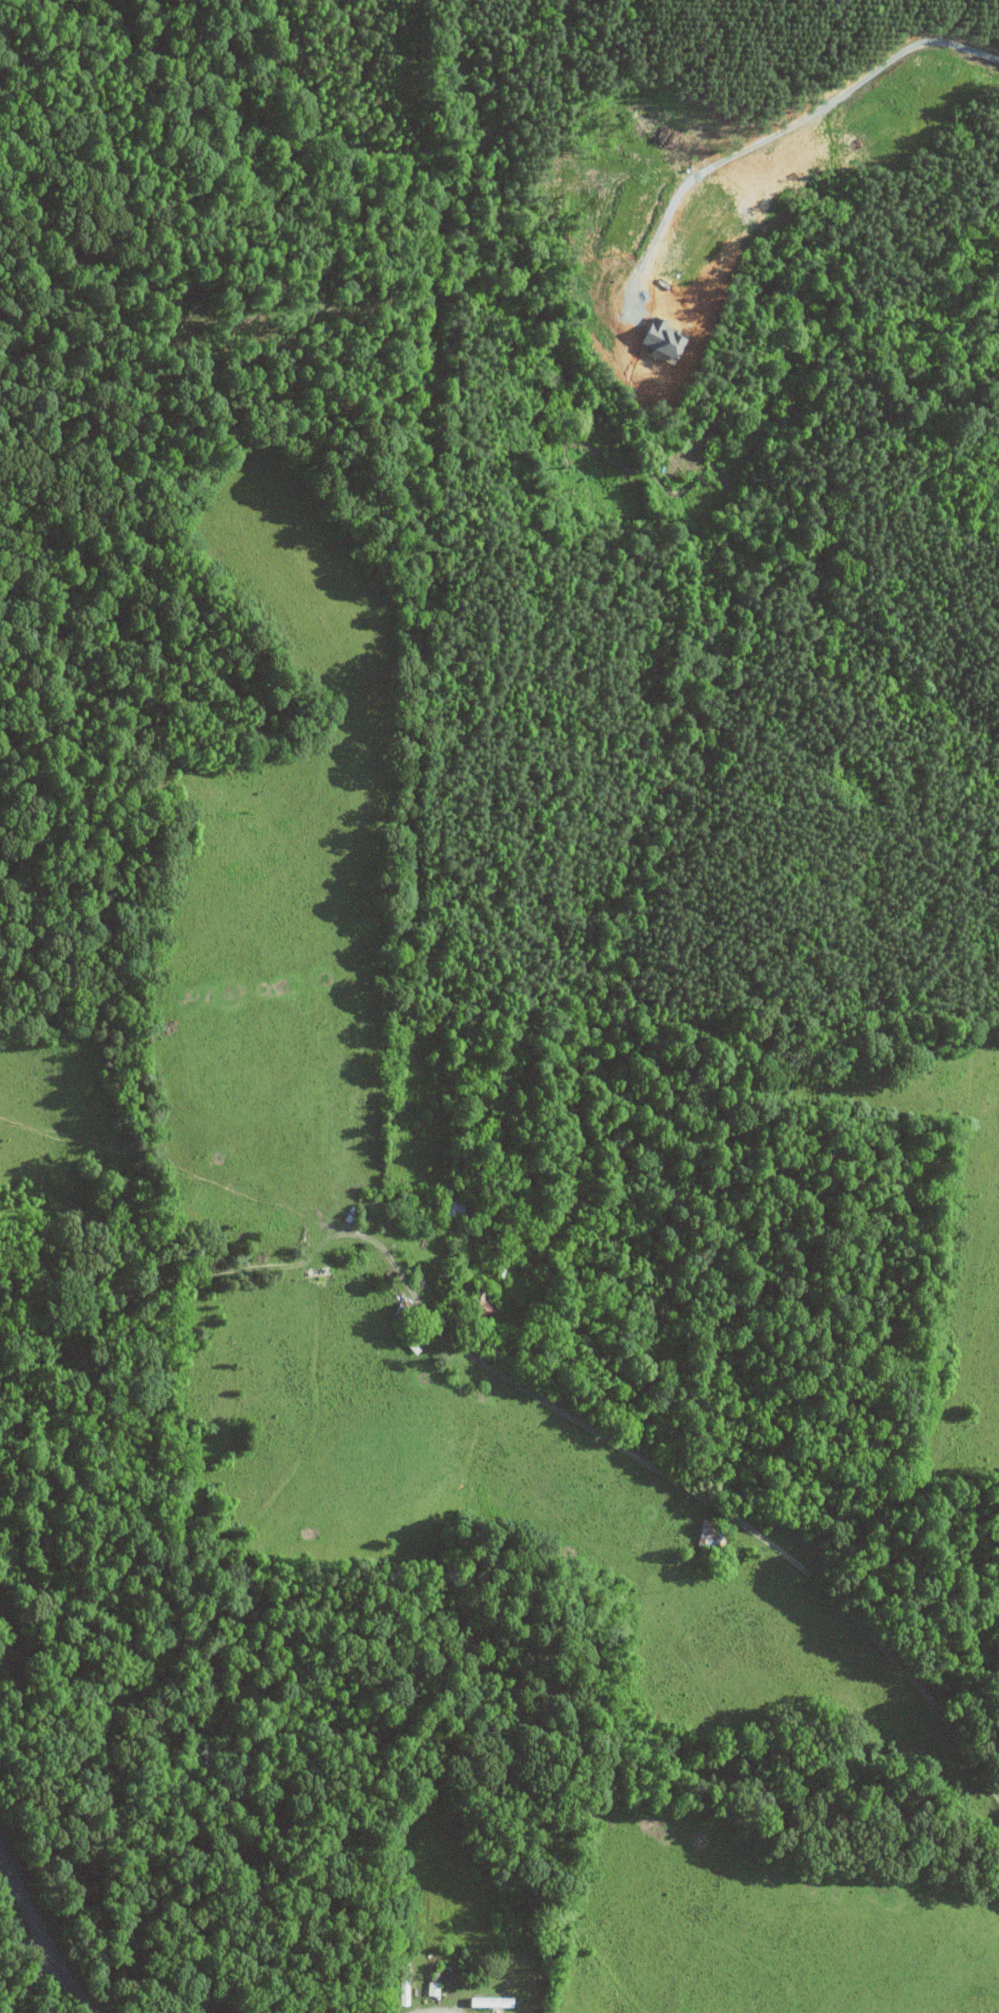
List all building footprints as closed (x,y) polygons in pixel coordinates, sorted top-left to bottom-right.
[(474,2006),(516,2007),(516,1998),(474,1997),(474,2006)]
